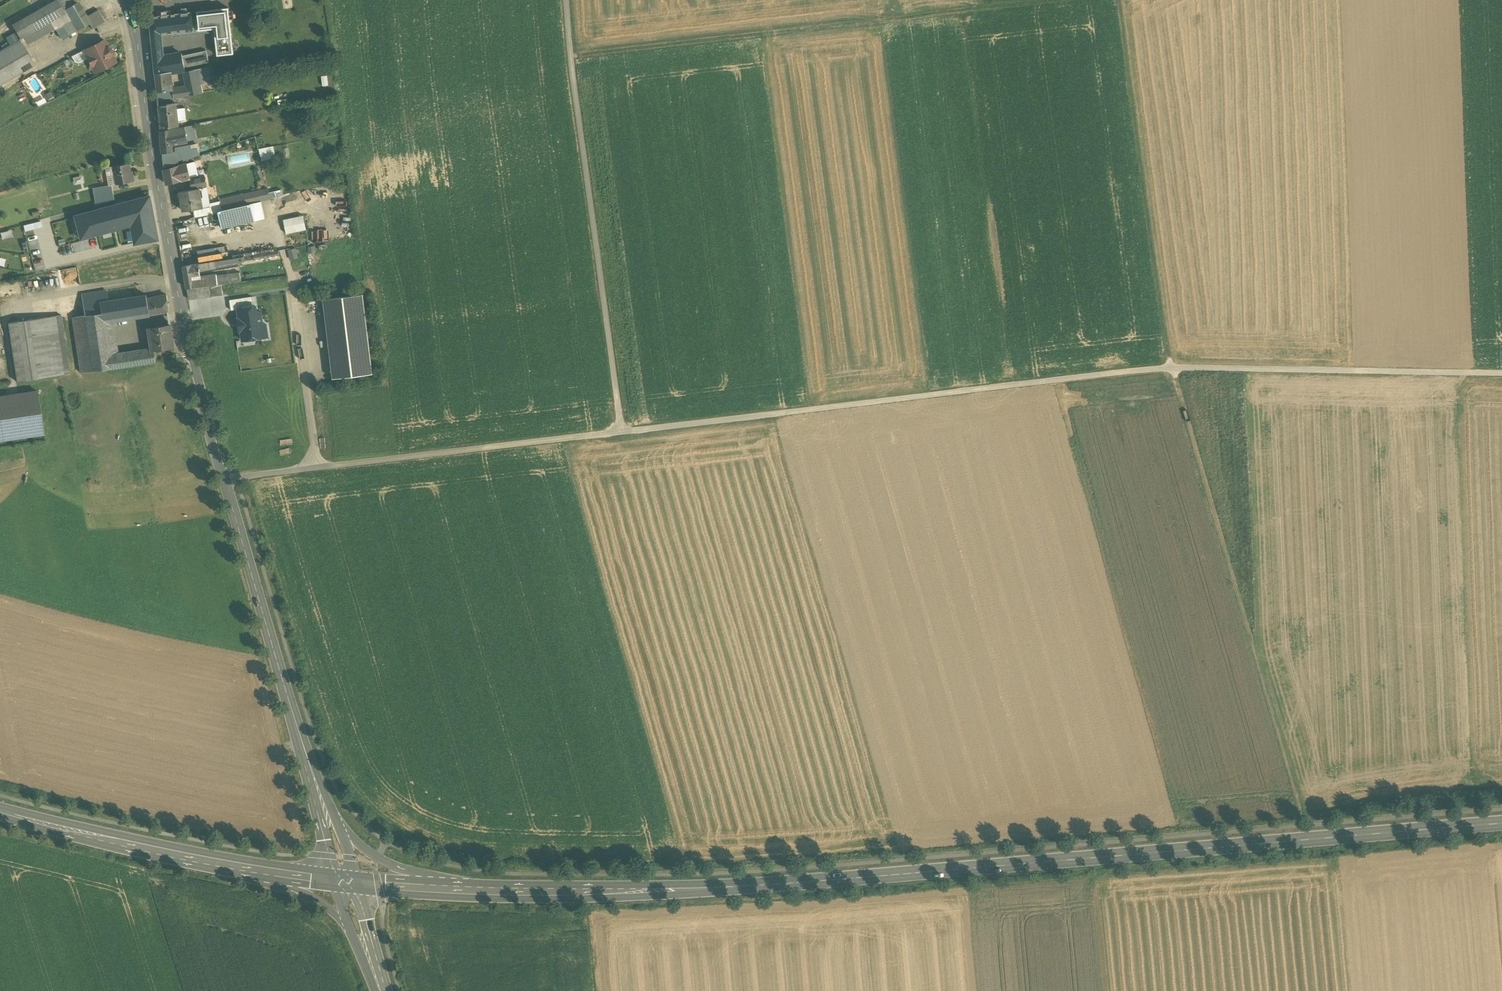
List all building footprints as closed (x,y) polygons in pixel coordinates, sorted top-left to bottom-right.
[(12,25),(20,39),(59,17),(65,13),(64,11),(58,0),(56,0),(12,25)] [(64,11),(64,10),(72,5),(69,0),(58,0),(64,11)] [(72,5),(64,10),(66,13),(76,31),(77,31),(89,23),(86,17),(77,3),(72,5)] [(227,7),(198,11),(200,31),(215,29),(218,54),(233,52),(227,7)] [(98,10),(86,17),(89,23),(93,29),(105,22),(98,10)] [(65,13),(59,17),(70,35),(76,31),(66,13),(65,13)] [(191,13),(180,14),(182,32),(193,31),(191,13)] [(180,14),(149,17),(151,36),(160,35),(178,33),(182,32),(180,14)] [(181,55),(162,58),(160,35),(151,36),(155,75),(163,73),(171,72),(185,69),(185,68),(182,56),(182,54),(181,55)] [(0,51),(0,86),(35,66),(20,39),(0,51)] [(104,40),(86,49),(90,56),(88,57),(88,58),(92,66),(97,63),(100,70),(115,62),(112,55),(113,52),(111,48),(108,47),(104,40)] [(86,49),(72,57),(75,62),(78,63),(88,58),(88,57),(90,56),(86,49)] [(206,51),(182,56),(185,68),(209,63),(206,51)] [(198,69),(186,72),(189,88),(190,95),(203,92),(198,69)] [(165,91),(163,73),(155,75),(157,92),(165,91)] [(189,88),(173,90),(173,93),(177,92),(178,97),(190,95),(189,88)] [(177,103),(167,104),(167,105),(159,106),(161,129),(179,126),(177,103)] [(184,127),(160,131),(162,145),(170,144),(187,140),(184,127)] [(172,165),(170,144),(162,145),(163,152),(162,152),(164,168),(172,165)] [(262,160),(277,156),(274,145),(260,148),(262,160)] [(130,163),(114,166),(115,175),(108,176),(110,185),(112,185),(134,181),(133,171),(131,172),(130,163)] [(187,164),(164,170),(167,185),(190,179),(187,164)] [(114,166),(107,168),(108,176),(115,175),(114,166)] [(203,175),(198,176),(192,179),(194,189),(199,189),(205,188),(203,175)] [(110,185),(93,188),(96,205),(115,200),(112,185),(110,185)] [(205,188),(199,189),(202,205),(210,204),(207,187),(205,188)] [(194,189),(180,192),(184,211),(193,210),(203,208),(202,208),(202,205),(199,189),(194,189)] [(260,191),(220,200),(222,209),(235,207),(262,200),(260,191)] [(150,197),(75,217),(82,239),(133,226),(136,243),(157,239),(150,197)] [(251,204),(219,211),(223,228),(254,221),(251,204)] [(203,208),(193,210),(194,216),(209,213),(207,207),(202,208),(203,208)] [(288,232),(308,230),(306,215),(286,218),(288,232)] [(333,228),(321,229),(322,239),(333,238),(333,228)] [(287,250),(290,259),(299,257),(297,247),(287,250)] [(237,257),(214,261),(216,270),(222,268),(222,269),(239,266),(237,257)] [(214,261),(183,267),(187,288),(202,286),(203,287),(210,286),(218,285),(217,276),(216,275),(201,278),(200,272),(211,269),(211,271),(216,270),(214,261)] [(240,273),(217,276),(218,285),(241,282),(240,273)] [(218,285),(210,286),(211,297),(247,292),(246,281),(218,285)] [(203,287),(187,288),(189,300),(211,297),(210,286),(203,287)] [(106,291),(98,292),(99,302),(108,301),(106,291)] [(98,292),(82,294),(85,315),(101,313),(99,302),(98,292)] [(363,294),(323,299),(333,379),(373,374),(363,294)] [(108,301),(99,302),(101,313),(102,317),(110,315),(111,319),(169,310),(167,301),(168,301),(168,300),(167,300),(167,295),(147,299),(146,295),(108,301)] [(252,297),(229,300),(231,311),(238,310),(238,309),(254,306),(252,297)] [(254,306),(238,309),(238,310),(239,318),(238,319),(240,332),(241,332),(243,341),(253,339),(252,336),(262,334),(260,324),(262,322),(260,312),(256,312),(255,306),(254,306)] [(102,317),(101,313),(85,315),(93,371),(109,368),(108,357),(117,355),(111,319),(110,315),(102,317)] [(85,315),(73,317),(81,372),(93,371),(85,315)] [(56,316),(9,322),(18,382),(65,375),(56,316)] [(171,324),(150,327),(154,350),(174,347),(174,346),(171,325),(171,324)] [(117,355),(108,357),(109,368),(156,361),(154,350),(117,355)] [(0,397),(0,440),(44,434),(37,391),(0,397)]
